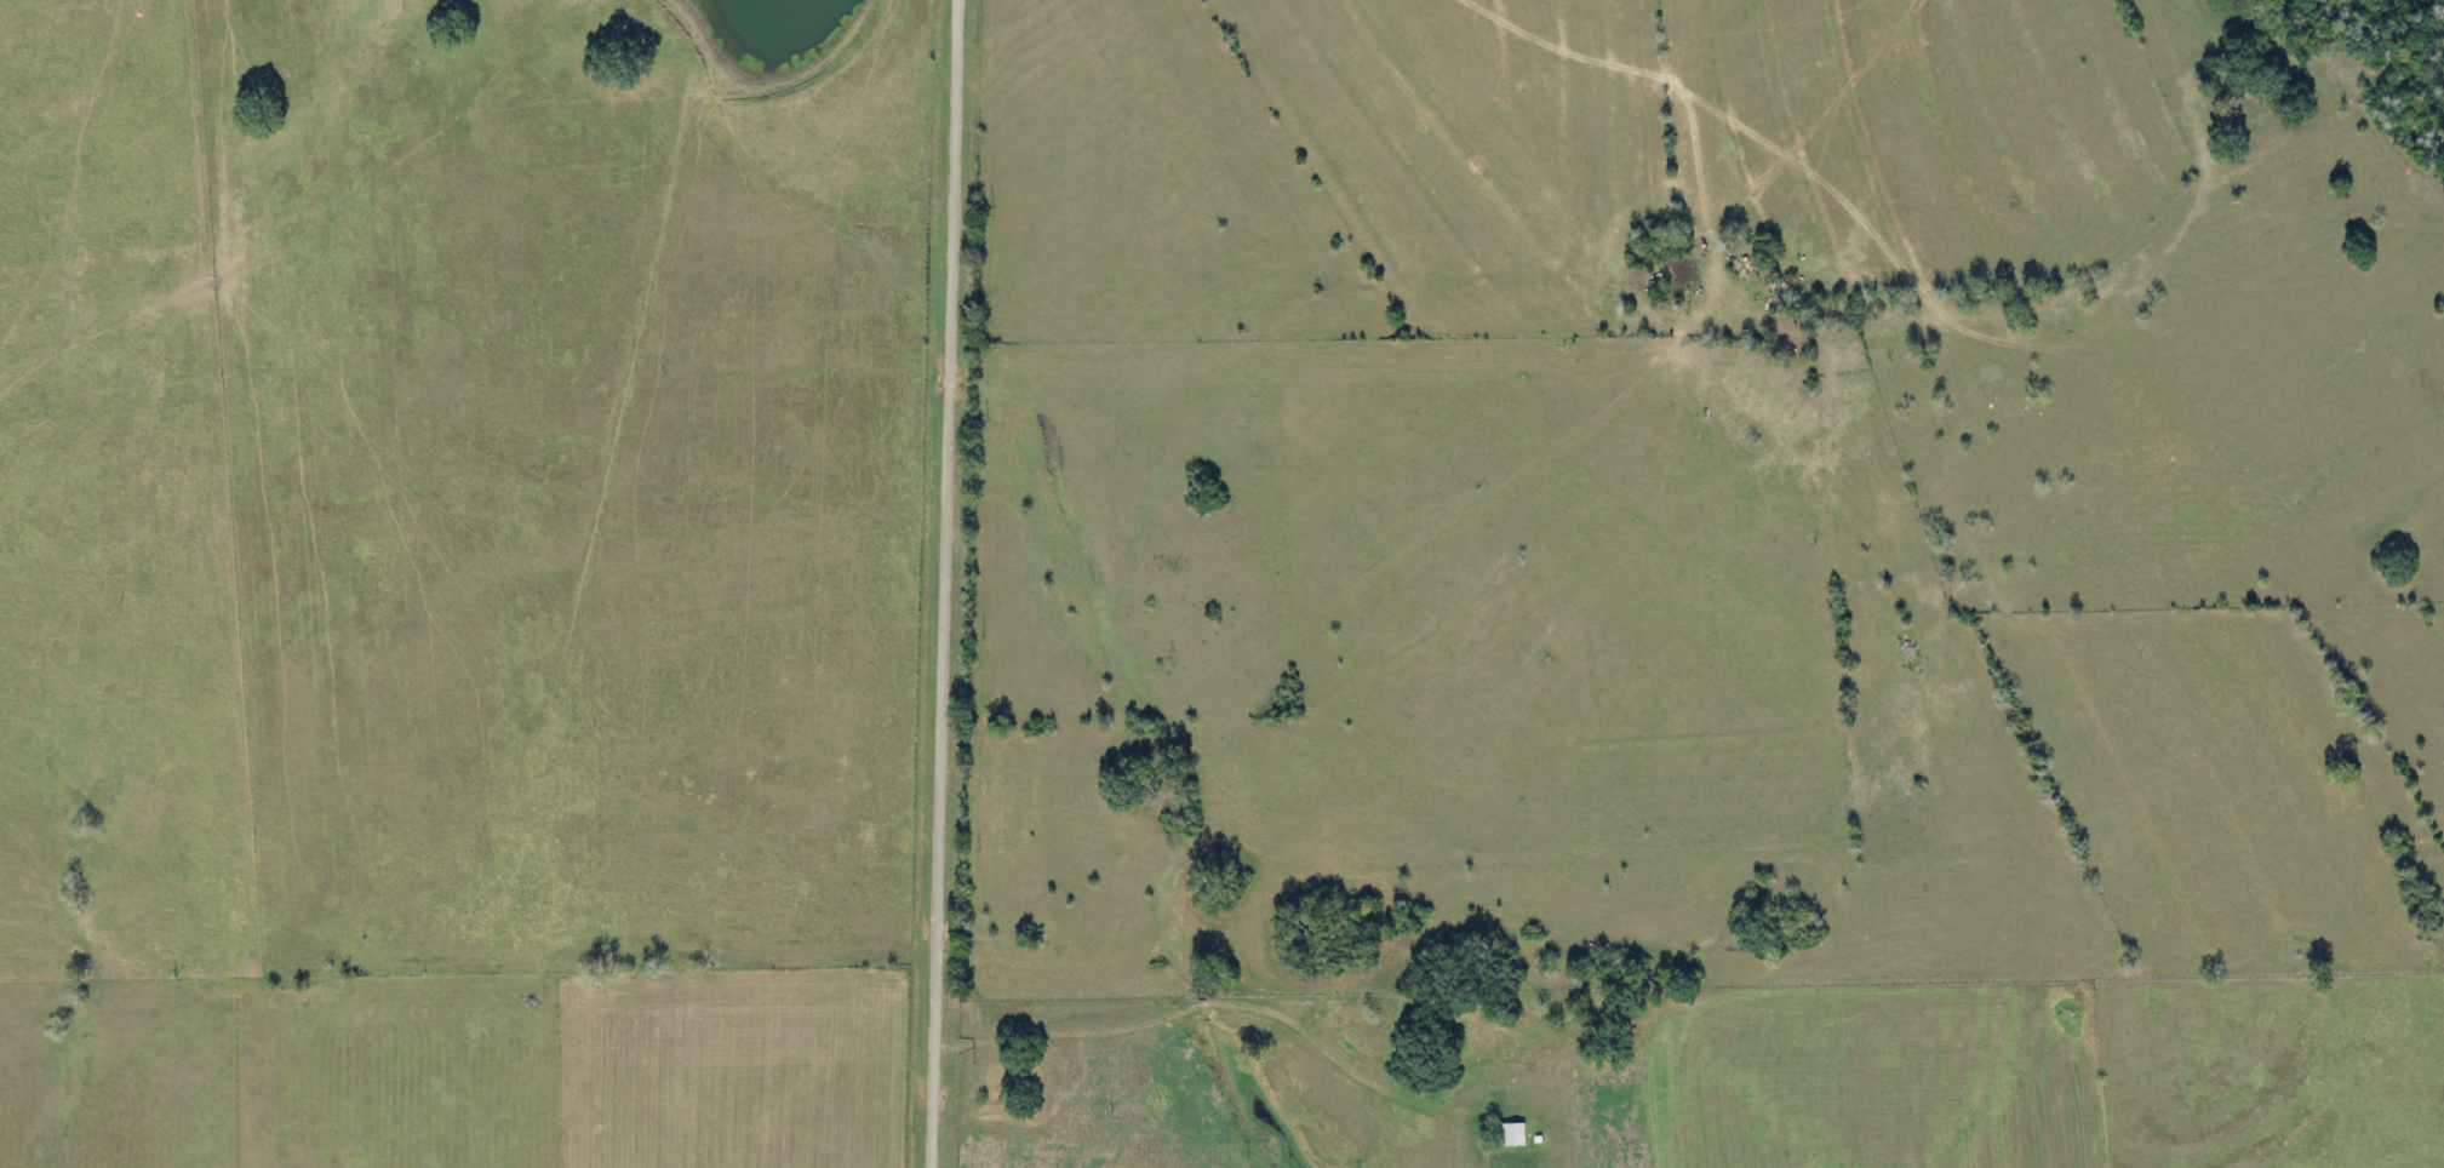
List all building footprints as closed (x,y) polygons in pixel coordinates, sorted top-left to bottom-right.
[(1528,1124),(1502,1124),(1502,1147),(1528,1147),(1528,1124)]
